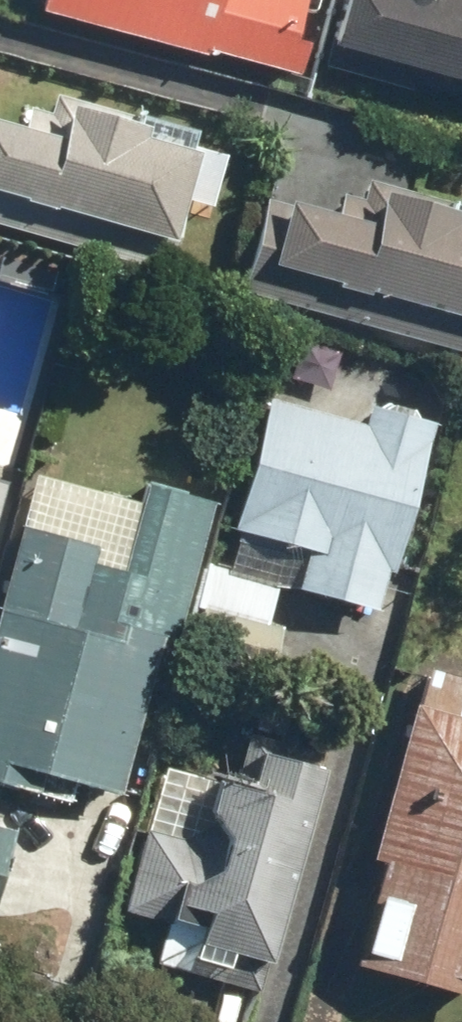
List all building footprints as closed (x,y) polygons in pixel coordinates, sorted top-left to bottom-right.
[(49,3),(301,69),(312,27),(319,0),(50,0),(49,3)] [(340,39),(461,71),(461,0),(350,0),(340,39)] [(109,254),(173,272),(210,143),(153,126),(156,113),(61,86),(55,108),(32,101),(29,114),(0,106),(0,222),(109,254)] [(299,192),(294,207),(272,201),(250,279),(461,337),(461,198),(378,175),(373,193),(344,185),(340,203),(299,192)] [(310,545),(301,578),(384,601),(436,417),(377,401),(371,420),(273,393),(242,499),(273,508),(266,533),(310,545)] [(12,467),(0,463),(0,511),(12,467)] [(42,470),(0,626),(0,772),(72,791),(78,767),(127,780),(167,630),(182,634),(219,496),(147,477),(142,497),(42,470)] [(283,582),(213,562),(196,620),(281,644),(288,621),(272,617),(283,582)] [(432,661),(378,848),(394,852),(362,961),(461,989),(461,670),(432,661)] [(287,733),(294,707),(266,700),(260,725),(287,733)] [(225,779),(169,763),(131,896),(171,907),(157,955),(264,986),(330,757),(252,735),(241,771),(228,768),(225,779)] [(0,818),(0,890),(19,824),(0,818)]
